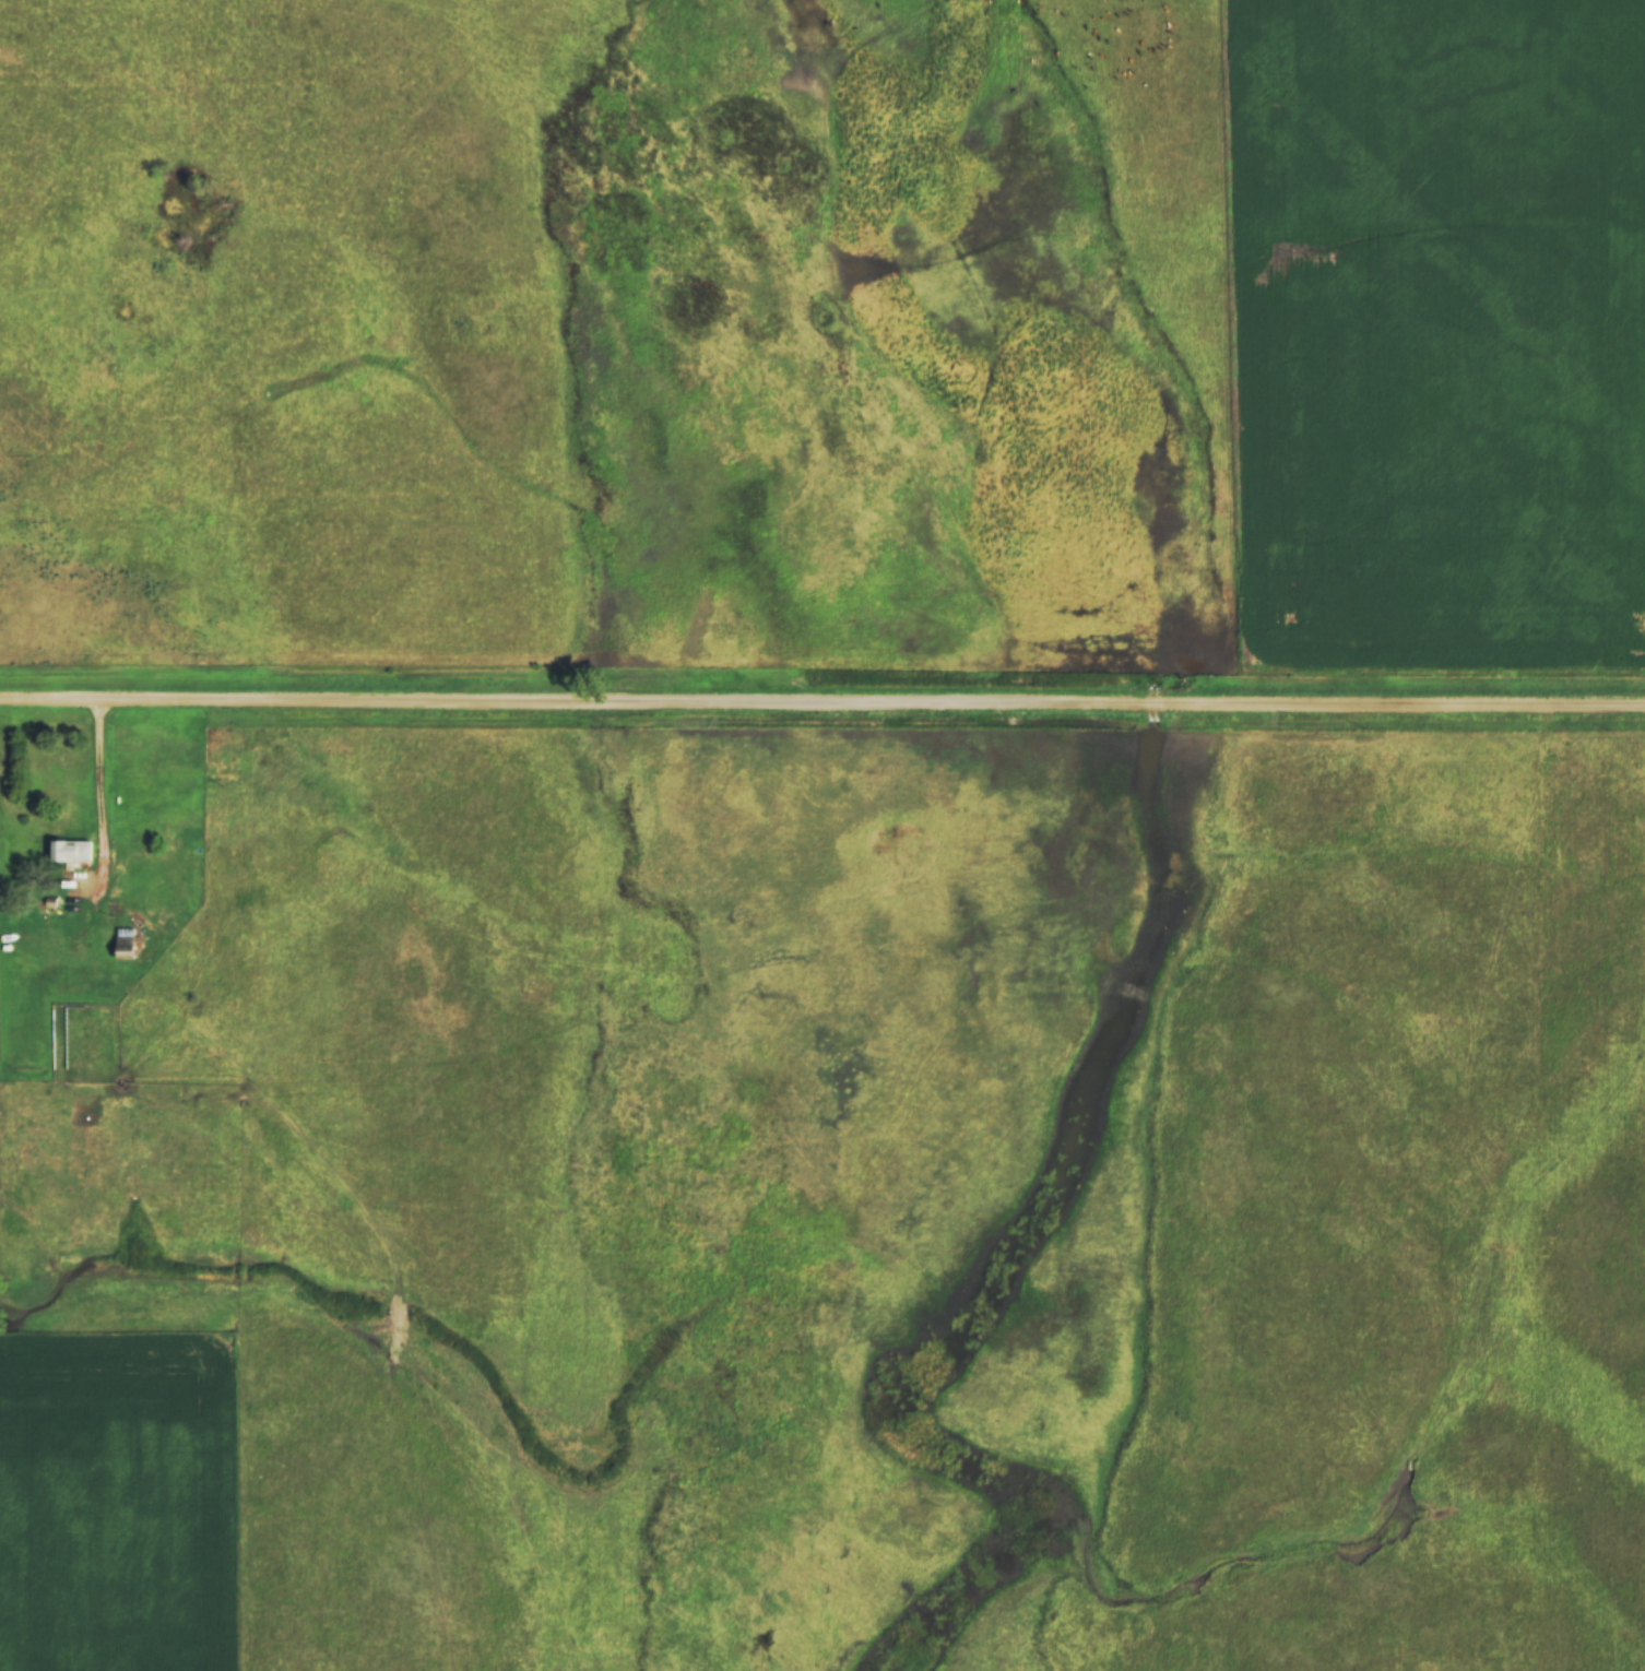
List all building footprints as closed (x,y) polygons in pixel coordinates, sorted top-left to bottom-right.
[(91,840),(51,840),(51,862),(91,862),(91,840)] [(136,928),(117,928),(117,961),(136,961),(136,928)]
